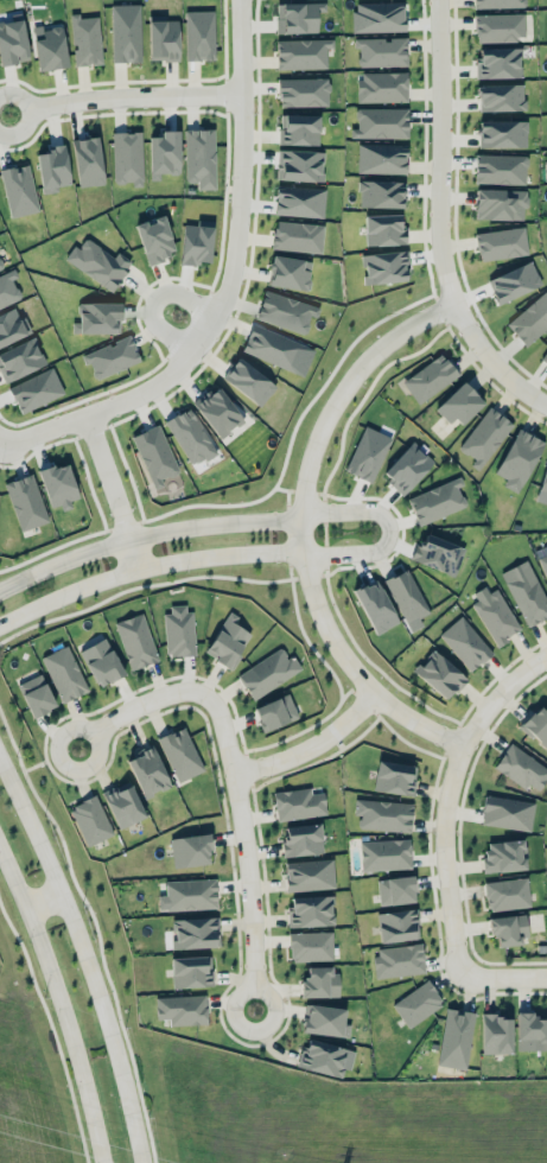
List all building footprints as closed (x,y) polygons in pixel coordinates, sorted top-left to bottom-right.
[(524,7),(524,0),(473,0),(473,8),(524,7)] [(317,32),(317,12),(325,11),(325,2),(275,3),(276,33),(317,32)] [(404,2),(352,3),(353,32),(405,31),(404,2)] [(139,4),(110,5),(112,62),(141,61),(139,4)] [(186,60),(215,59),(214,11),(185,11),(186,60)] [(22,13),(10,14),(11,20),(0,22),(0,65),(28,61),(22,13)] [(70,14),(73,66),(102,64),(99,16),(78,18),(78,13),(70,14)] [(475,41),(524,40),(524,13),(474,14),(475,41)] [(149,61),(179,60),(177,20),(164,20),(164,15),(148,16),(149,61)] [(34,39),(37,70),(67,67),(63,26),(41,28),(42,38),(34,39)] [(357,67),(407,66),(406,38),(356,38),(357,67)] [(326,47),(333,47),(333,39),(276,40),(276,69),(326,68),(326,47)] [(520,47),(476,48),(476,78),(521,77),(520,47)] [(358,102),(407,101),(407,72),(357,72),(358,102)] [(278,78),(278,106),(329,106),(328,78),(278,78)] [(478,111),(524,110),(524,84),(477,85),(478,111)] [(350,137),(407,138),(408,108),(356,108),(356,128),(350,128),(350,137)] [(319,115),(278,114),(278,144),(318,145),(319,115)] [(526,120),(478,121),(479,148),(527,147),(526,120)] [(198,189),(215,189),(214,129),(184,129),(185,182),(198,182),(198,189)] [(179,130),(161,130),(161,136),(148,136),(150,180),(160,180),(160,174),(180,174),(179,130)] [(141,132),(113,132),(114,183),(133,183),(133,187),(142,186),(141,132)] [(79,188),(105,183),(96,136),(70,140),(79,188)] [(357,173),(406,174),(407,145),(357,143),(357,173)] [(65,147),(36,150),(41,194),(59,191),(58,185),(70,184),(65,147)] [(276,179),(321,181),(322,151),(277,149),(276,179)] [(474,183),(526,184),(526,155),(475,154),(474,183)] [(28,164),(15,167),(15,166),(0,169),(0,172),(10,217),(38,210),(28,164)] [(403,181),(359,180),(358,206),(403,207),(403,181)] [(324,188),(275,186),(274,215),(323,217),(324,188)] [(526,190),(475,189),(475,219),(525,220),(526,190)] [(365,245),(405,244),(405,228),(400,228),(400,214),(364,215),(365,245)] [(147,263),(175,254),(163,215),(148,220),(134,224),(147,263)] [(210,264),(212,221),(196,220),(196,224),(183,224),(181,263),(210,264)] [(272,250),(322,252),(323,223),(273,221),(272,250)] [(524,226),(475,233),(479,261),(528,254),(524,226)] [(113,258),(86,237),(78,248),(74,245),(65,258),(110,292),(132,263),(118,251),(113,258)] [(362,254),(364,284),(408,281),(406,251),(362,254)] [(311,261),(272,254),(267,284),(307,290),(311,261)] [(497,304),(541,285),(531,261),(486,280),(497,304)] [(13,268),(0,274),(0,307),(21,298),(12,279),(17,277),(13,268)] [(546,327),(546,290),(546,288),(507,325),(526,346),(546,327)] [(311,315),(316,317),(319,308),(265,289),(255,317),(305,334),(311,315)] [(120,302),(78,303),(78,322),(72,322),(72,333),(120,332),(120,302)] [(24,315),(18,318),(14,309),(0,314),(0,345),(31,333),(24,315)] [(294,372),(305,345),(252,323),(241,351),(294,372)] [(84,352),(93,378),(140,362),(131,336),(84,352)] [(34,337),(0,352),(0,374),(4,383),(46,364),(34,337)] [(417,404),(458,375),(442,352),(401,381),(417,404)] [(222,378),(261,406),(276,385),(237,357),(222,378)] [(21,414),(64,393),(52,367),(8,387),(21,414)] [(458,427),(484,402),(463,381),(437,406),(458,427)] [(244,421),(219,385),(193,403),(218,438),(244,421)] [(471,464),(480,471),(512,422),(487,406),(459,450),(474,459),(471,464)] [(165,422),(193,467),(216,453),(188,407),(165,422)] [(131,436),(154,489),(163,485),(160,479),(178,472),(158,424),(131,436)] [(389,436),(362,426),(346,473),(373,482),(389,436)] [(496,474),(507,479),(503,486),(519,494),(543,440),(516,428),(496,474)] [(403,493),(433,461),(412,441),(382,473),(403,493)] [(546,495),(546,457),(538,493),(546,495)] [(37,469),(52,511),(71,505),(69,500),(79,497),(67,464),(56,468),(54,463),(37,469)] [(5,482),(19,531),(48,522),(33,473),(5,482)] [(407,497),(418,525),(466,506),(458,486),(463,484),(460,477),(407,497)] [(416,544),(410,560),(448,573),(458,546),(426,534),(421,546),(416,544)] [(546,579),(546,554),(538,557),(546,579)] [(546,617),(546,601),(528,560),(501,572),(527,627),(546,617)] [(403,623),(427,614),(409,569),(386,578),(403,623)] [(374,634),(398,623),(377,579),(353,591),(374,634)] [(520,628),(497,588),(489,593),(485,586),(468,595),(498,647),(508,641),(505,637),(520,628)] [(167,656),(194,655),(192,604),(165,605),(167,656)] [(205,654),(232,668),(251,633),(234,624),(238,616),(228,610),(205,654)] [(131,670),(159,660),(142,612),(114,622),(131,670)] [(471,671),(493,652),(460,616),(439,635),(471,671)] [(80,650),(98,687),(124,674),(106,637),(80,650)] [(61,702),(88,691),(68,645),(42,656),(61,702)] [(301,669),(293,655),(288,658),(281,647),(237,675),(253,700),(301,669)] [(466,678),(433,649),(413,671),(447,700),(466,678)] [(30,717),(54,709),(43,674),(19,682),(30,717)] [(262,731),(298,719),(289,694),(253,706),(262,731)] [(539,705),(520,725),(546,750),(546,749),(546,713),(539,705)] [(157,737),(177,782),(204,770),(185,727),(172,733),(171,731),(157,737)] [(511,743),(494,767),(525,788),(528,783),(538,790),(546,778),(546,768),(511,743)] [(142,798),(169,788),(154,746),(127,756),(142,798)] [(414,795),(416,765),(376,761),(374,791),(414,795)] [(102,792),(119,829),(145,816),(128,780),(102,792)] [(327,814),(324,792),(311,794),(310,787),(273,792),(278,821),(327,814)] [(85,845),(112,836),(98,796),(71,805),(85,845)] [(534,801),(484,796),(481,825),(531,830),(534,801)] [(354,815),(358,815),(358,829),(410,831),(412,802),(355,799),(354,815)] [(323,853),(320,823),(281,826),(284,857),(323,853)] [(175,869),(212,862),(207,832),(169,840),(175,869)] [(410,839),(360,841),(361,870),(411,869),(410,839)] [(483,842),(485,872),(526,869),(524,840),(483,842)] [(336,886),(332,857),(284,863),(287,892),(336,886)] [(377,878),(378,904),(415,903),(414,876),(377,878)] [(484,882),(488,911),(530,906),(527,877),(484,882)] [(165,895),(158,895),(159,911),(217,908),(215,878),(164,881),(165,895)] [(288,896),(289,926),(334,925),(333,895),(288,896)] [(379,941),(419,939),(418,909),(377,911),(379,941)] [(487,918),(489,936),(496,935),(497,945),(528,941),(525,913),(487,918)] [(172,919),(173,948),(219,946),(218,917),(172,919)] [(332,931),(289,932),(290,961),(333,960),(332,931)] [(376,978),(425,973),(422,943),(373,948),(376,978)] [(211,956),(171,957),(172,987),(212,986),(211,956)] [(307,968),(307,978),(301,978),(301,997),(339,996),(338,967),(307,968)] [(392,1004),(409,1028),(443,1003),(427,980),(392,1004)] [(205,995),(156,997),(156,1019),(169,1018),(170,1025),(207,1024),(205,995)] [(344,1006),(303,1005),(302,1034),(350,1035),(350,1023),(344,1023),(344,1006)] [(437,1064),(465,1069),(475,1012),(446,1007),(437,1064)] [(545,1019),(535,1019),(535,1011),(516,1012),(517,1050),(546,1050),(545,1019)] [(482,1053),(511,1053),(511,1015),(481,1016),(482,1053)] [(298,1068),(342,1076),(347,1047),(304,1039),(298,1068)]
